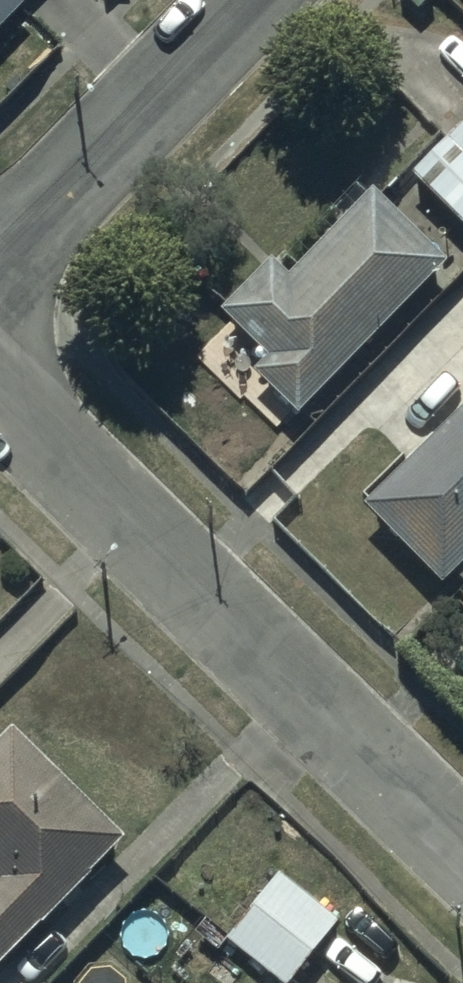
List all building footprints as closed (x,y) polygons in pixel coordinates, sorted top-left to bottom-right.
[(21,0),(0,0),(0,21),(21,0)] [(414,188),(462,238),(462,139),(414,188)] [(271,272),(220,324),(268,370),(255,383),(299,425),(445,273),(373,203),(290,290),(271,272)] [(363,514),(441,596),(455,583),(462,591),(462,418),(363,514)] [(125,851),(17,743),(0,759),(0,891),(2,893),(0,895),(0,979),(125,851)] [(279,881),(229,941),(279,982),(294,982),(338,930),(279,881)]
